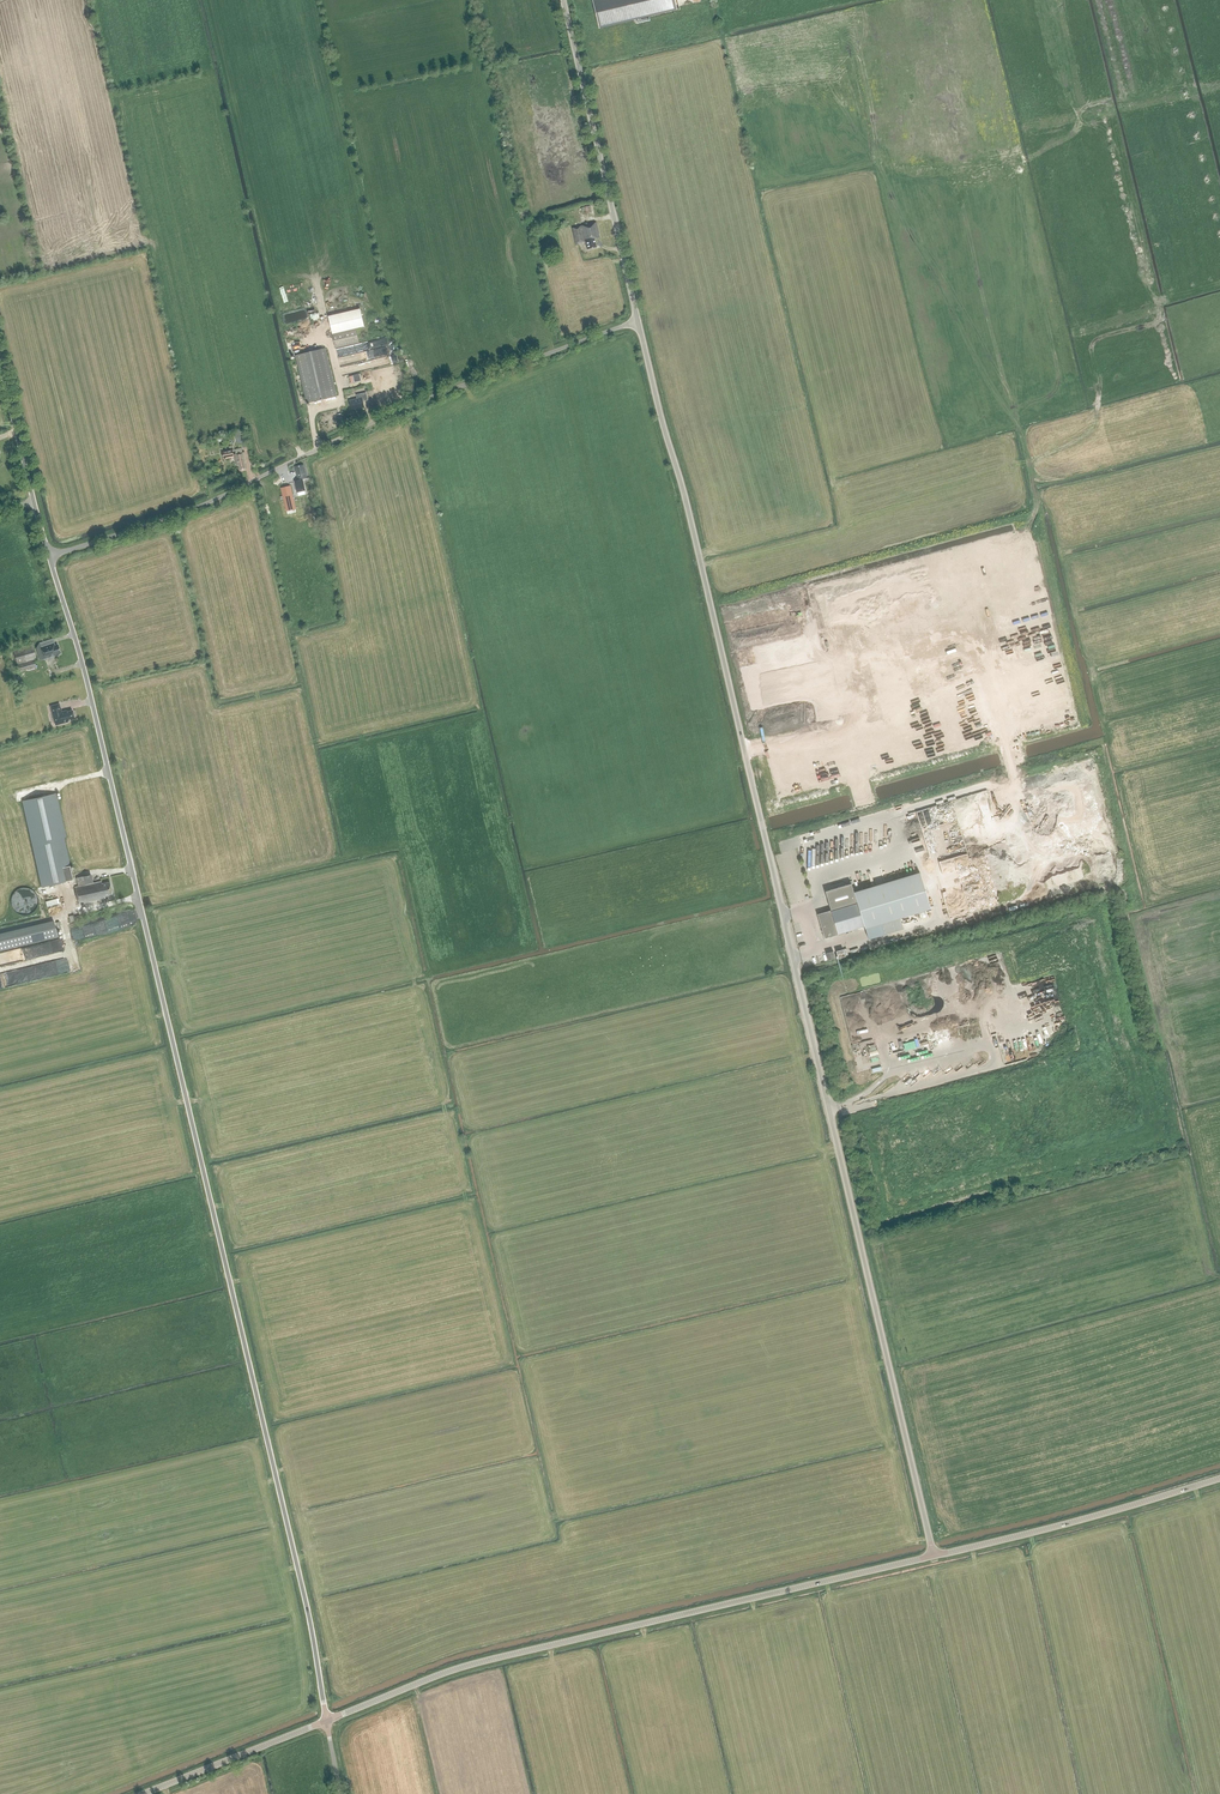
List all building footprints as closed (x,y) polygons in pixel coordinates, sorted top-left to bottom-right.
[(602,28),(679,8),(677,0),(595,0),(602,28)] [(577,244),(585,242),(587,249),(597,247),(596,240),(601,239),(597,222),(573,227),(577,244)] [(360,310),(328,317),(332,334),(356,328),(364,327),(360,310)] [(332,334),(336,348),(359,343),(356,328),(332,334)] [(387,337),(359,343),(361,353),(359,353),(361,361),(391,355),(389,344),(387,337)] [(306,402),(336,395),(325,347),(295,354),(306,402)] [(382,358),(384,366),(397,362),(395,355),(382,358)] [(353,374),(354,382),(362,380),(360,372),(353,374)] [(357,409),(364,407),(363,401),(367,400),(366,392),(356,394),(357,398),(349,400),(351,409),(356,408),(357,409)] [(232,449),(221,452),(223,458),(233,456),(232,449)] [(238,465),(239,470),(245,468),(244,461),(245,461),(243,451),(233,454),(236,465),(238,465)] [(303,464),(294,466),(297,480),(293,480),(296,492),(305,490),(302,479),(306,478),(303,464)] [(291,486),(281,488),(287,511),(297,509),(291,486)] [(41,647),(44,658),(61,653),(58,644),(54,646),(53,643),(41,647)] [(13,652),(17,665),(37,659),(33,646),(13,652)] [(36,668),(34,660),(17,665),(19,673),(36,668)] [(66,710),(62,711),(59,703),(50,706),(55,725),(69,722),(68,720),(75,718),(72,710),(67,711),(66,710)] [(23,801),(42,887),(73,880),(63,837),(65,837),(55,793),(23,801)] [(928,808),(917,811),(923,832),(928,830),(927,825),(933,824),(928,808)] [(1001,821),(1004,831),(1021,828),(1019,821),(1021,821),(1019,813),(1007,815),(1008,819),(1001,821)] [(854,892),(857,903),(832,911),(831,910),(817,914),(825,939),(839,934),(838,934),(864,926),(865,928),(882,923),(882,925),(878,926),(879,930),(885,927),(887,933),(903,929),(900,918),(931,909),(920,872),(854,892)] [(79,905),(106,899),(105,897),(112,895),(109,882),(102,884),(102,881),(84,885),(82,876),(76,878),(78,887),(75,888),(79,905)] [(843,886),(825,891),(831,910),(857,902),(851,883),(843,886)] [(15,910),(35,912),(35,904),(33,904),(33,896),(24,895),(24,893),(18,892),(17,898),(17,905),(15,905),(15,910)] [(62,935),(60,922),(0,934),(0,948),(62,935)] [(60,939),(13,949),(16,961),(63,951),(60,939)] [(845,956),(843,949),(836,951),(838,958),(845,956)] [(915,1048),(913,1040),(900,1043),(902,1051),(915,1048)] [(890,1044),(892,1051),(901,1049),(900,1042),(890,1044)]
